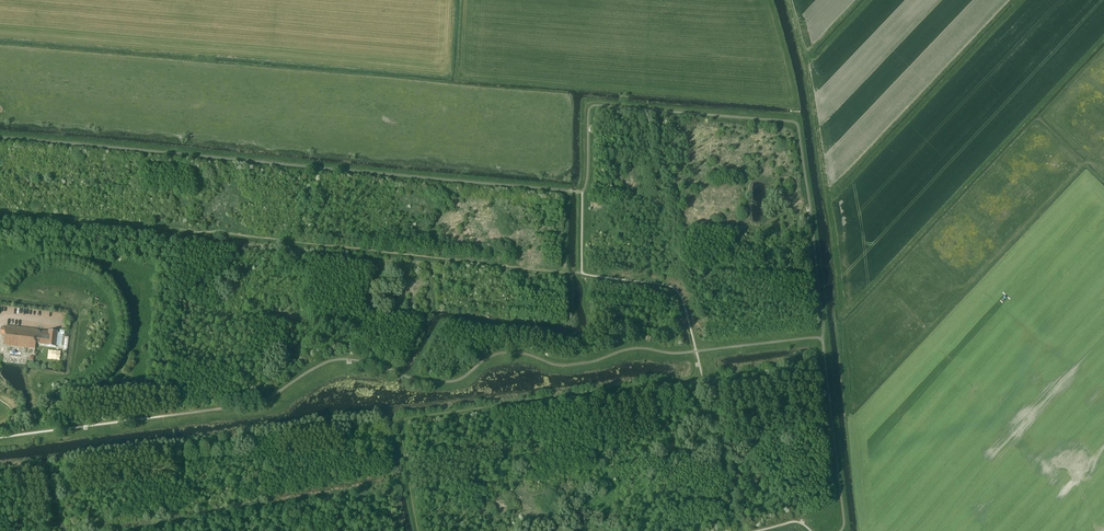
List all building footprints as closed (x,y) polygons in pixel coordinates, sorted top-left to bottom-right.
[(37,330),(5,327),(4,346),(35,349),(36,344),(47,345),(47,346),(56,347),(57,332),(48,331),(37,330)] [(24,364),(24,358),(5,355),(4,361),(24,364)]
